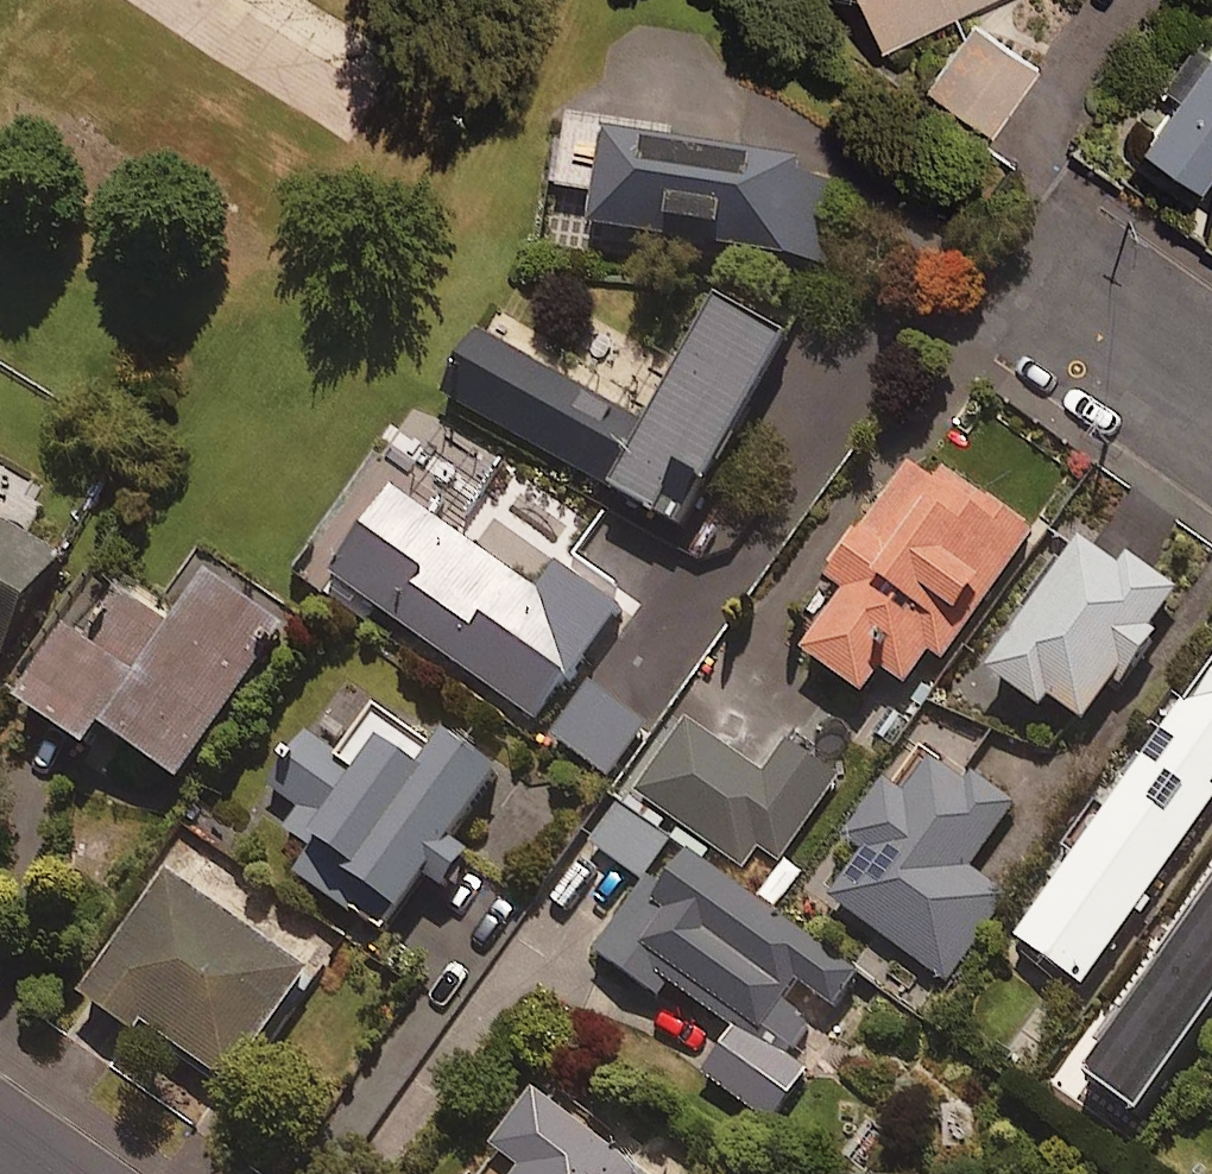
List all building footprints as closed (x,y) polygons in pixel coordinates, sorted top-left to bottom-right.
[(878,44),(974,0),(857,0),(878,44)] [(1135,120),(1211,175),(1211,13),(1135,120)] [(1038,62),(969,18),(924,88),(993,133),(1038,62)] [(847,169),(567,112),(553,182),(600,192),(595,218),(685,237),(690,212),(726,220),(723,238),(828,259),(847,169)] [(789,327),(721,290),(682,361),(661,350),(628,410),(481,330),(446,395),(683,523),(789,327)] [(1035,528),(920,448),(834,572),(849,582),(805,645),(865,688),(884,661),(909,679),(932,645),(947,655),(1035,528)] [(542,587),(389,479),(315,584),(366,619),(376,605),(538,720),(621,604),(560,561),(542,587)] [(0,516),(0,637),(55,551),(0,516)] [(1152,619),(1178,586),(1130,549),(1120,561),(1086,534),(986,660),(1042,704),(1052,691),(1089,720),(1162,627),(1152,619)] [(287,625),(194,558),(160,606),(124,580),(105,606),(89,594),(20,691),(88,740),(105,717),(182,772),(287,625)] [(1084,980),(1211,796),(1211,664),(1018,932),(1084,980)] [(646,723),(590,684),(553,735),(610,775),(646,723)] [(434,746),(377,705),(342,753),(309,730),(271,784),(301,806),(288,825),(316,845),(298,869),(383,930),(426,870),(445,884),(471,848),(451,833),(502,762),(450,725),(434,746)] [(761,772),(688,719),(637,788),(745,866),(761,844),(780,858),(840,775),(787,736),(761,772)] [(1015,802),(939,746),(908,788),(893,777),(852,832),(870,845),(834,894),(947,977),(1008,894),(969,865),(1015,802)] [(669,837),(621,802),(571,870),(619,905),(669,837)] [(860,975),(682,839),(599,949),(658,994),(672,977),(736,1026),(703,1069),(770,1119),(808,1069),(786,1053),(810,1022),(780,999),(796,977),(835,1006),(860,975)] [(312,967),(171,868),(84,990),(137,1028),(144,1018),(232,1080),(312,967)] [(1142,1101),(1211,1003),(1211,892),(1089,1063),(1142,1101)] [(537,1086),(494,1141),(522,1162),(513,1173),(651,1173),(537,1086)]
